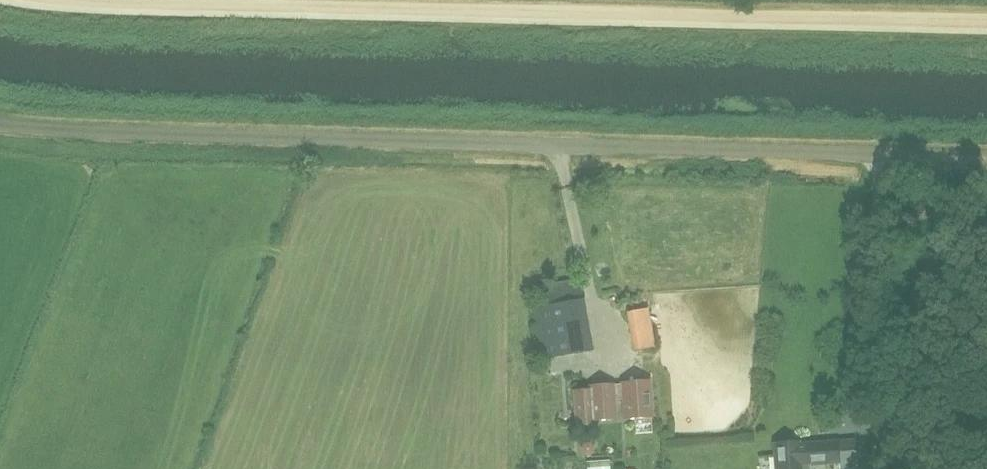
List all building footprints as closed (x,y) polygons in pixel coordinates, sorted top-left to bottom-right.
[(532,309),(541,360),(594,350),(584,299),(580,278),(539,286),(542,307),(532,309)] [(654,347),(648,310),(633,312),(639,350),(654,347)] [(618,420),(617,402),(623,401),(624,420),(652,418),(649,382),(622,384),(622,387),(614,388),(613,384),(589,386),(589,390),(573,392),(576,428),(597,426),(597,422),(618,420)] [(798,464),(835,461),(833,439),(796,443),(796,440),(771,443),(773,468),(799,468),(798,464)]
